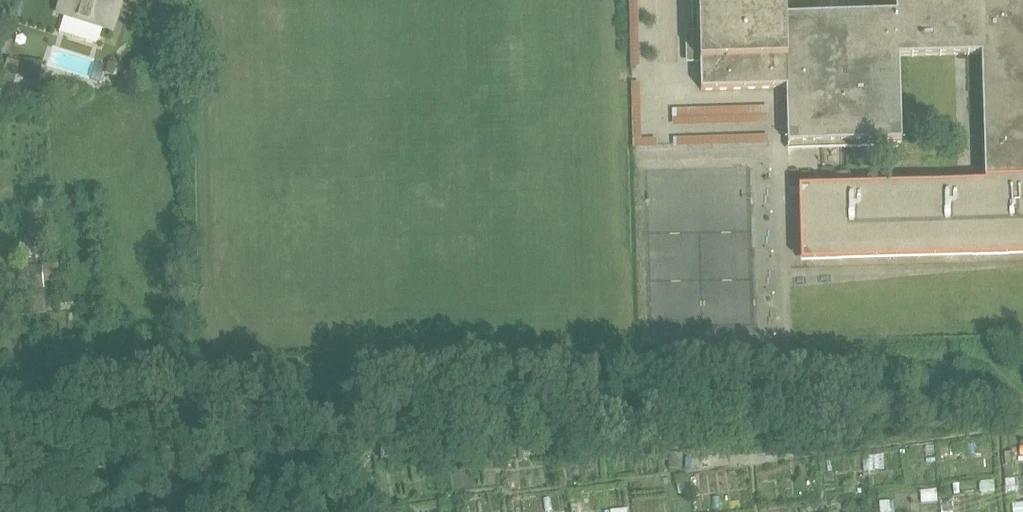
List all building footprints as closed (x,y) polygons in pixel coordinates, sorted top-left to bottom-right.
[(59,12),(67,14),(111,28),(120,0),(62,0),(59,12)] [(703,28),(691,28),(691,59),(701,59),(701,90),(787,88),(788,144),(902,141),(900,60),(983,57),(984,139),(985,180),(985,182),(799,187),(801,263),(1022,256),(1022,0),(899,0),(900,11),(790,15),(790,0),(702,0),(703,28)] [(0,83),(0,90),(11,93),(14,82),(2,78),(0,83)] [(57,281),(57,265),(19,267),(21,289),(45,288),(45,282),(57,281)] [(24,292),(26,315),(43,314),(42,291),(24,292)] [(808,430),(764,432),(764,438),(765,453),(809,451),(808,430)] [(364,452),(350,465),(356,472),(370,459),(364,452)] [(684,455),(670,453),(668,469),(682,471),(684,455)]
